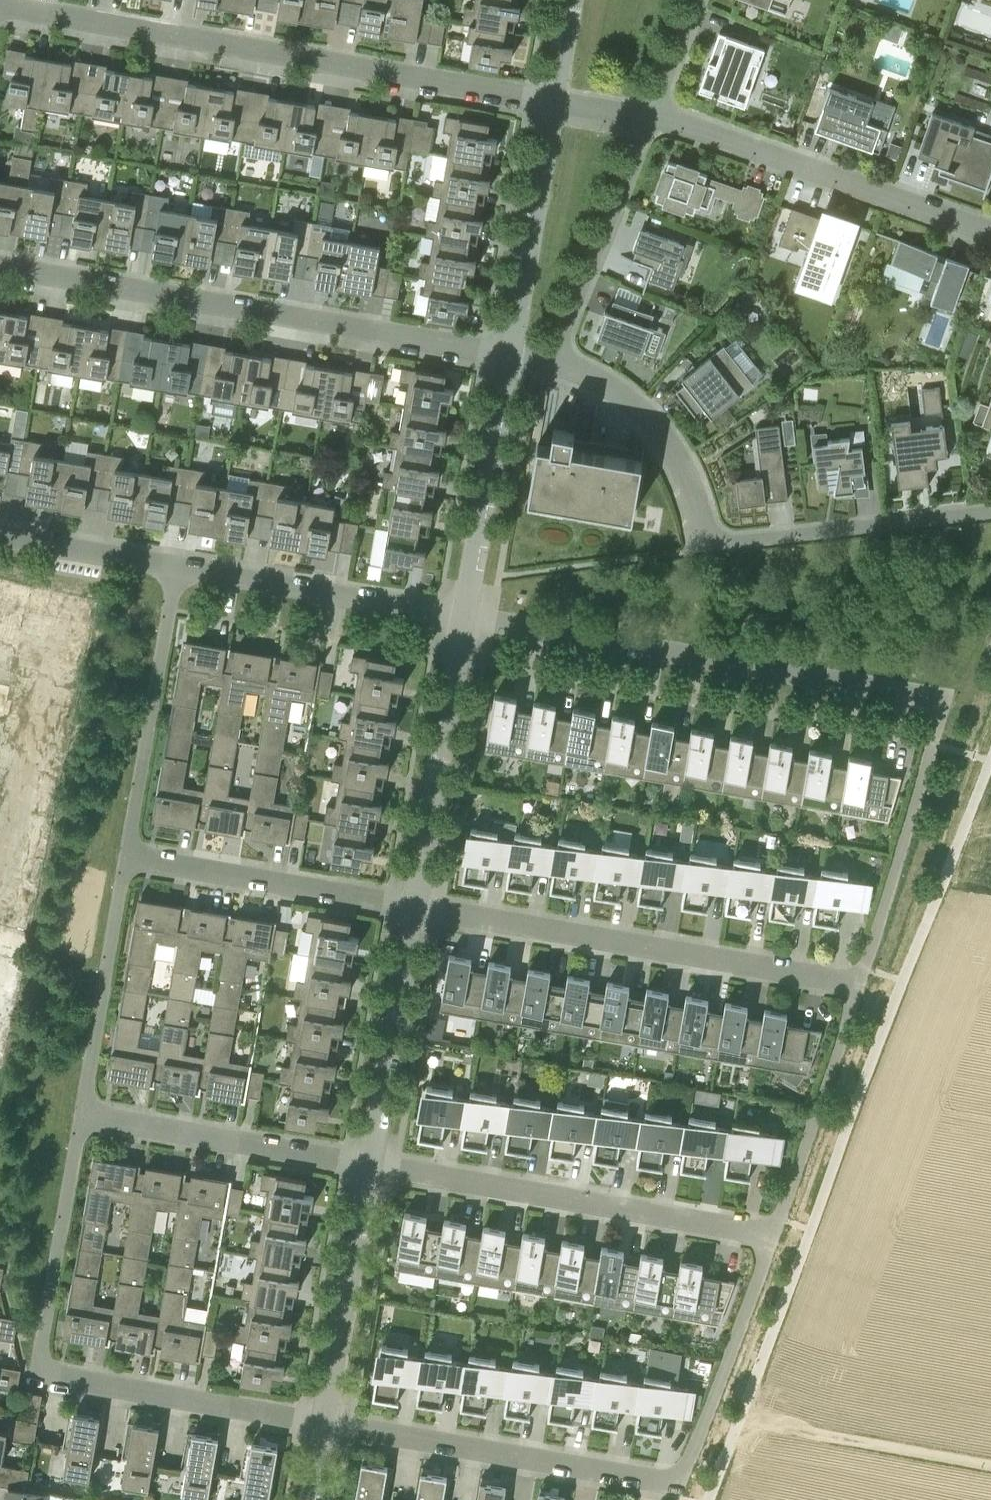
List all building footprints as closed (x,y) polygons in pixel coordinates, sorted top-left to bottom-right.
[(255,7),(257,0),(227,0),(226,7),(254,12),(255,7)] [(307,21),(311,0),(281,0),(278,16),(307,21)] [(336,22),(340,0),(311,0),(307,21),(336,26),(336,22)] [(388,35),(394,0),(365,0),(359,30),(388,35)] [(429,42),(434,14),(421,12),(423,0),(394,0),(388,35),(429,42)] [(509,16),(519,18),(521,7),(519,6),(520,0),(475,0),(474,8),(466,6),(463,21),(507,29),(509,16)] [(786,13),(791,0),(750,0),(786,13)] [(429,42),(443,45),(447,16),(434,14),(429,42)] [(500,69),(502,56),(512,58),(514,47),(512,47),(515,30),(507,29),(463,21),(463,23),(471,24),(468,40),(474,41),(470,64),(500,69)] [(700,89),(745,105),(765,48),(720,32),(700,89)] [(37,131),(41,106),(50,59),(35,56),(35,57),(26,56),(22,79),(13,77),(5,100),(27,104),(22,129),(37,131)] [(82,113),(86,90),(69,87),(73,64),(64,62),(50,59),(41,106),(82,113)] [(82,113),(122,120),(131,73),(116,71),(107,70),(103,93),(86,90),(82,113)] [(163,127),(167,104),(150,101),(154,78),(145,76),(131,73),(122,120),(163,127)] [(163,127),(204,134),(212,87),(197,85),(188,84),(184,107),(167,104),(163,127)] [(244,142),(248,118),(231,115),(235,92),(226,90),(227,90),(212,87),(204,134),(244,142)] [(816,130),(880,153),(888,129),(842,112),(849,93),(831,87),(816,130)] [(244,142),(285,149),(293,101),(278,99),(269,98),(265,121),(248,118),(244,142)] [(325,156),(329,132),(312,129),(316,106),(308,104),(293,101),(285,149),(325,156)] [(325,156),(366,163),(374,115),(360,113),(359,113),(351,112),(347,135),(329,132),(325,156)] [(987,190),(990,177),(990,140),(973,134),(975,127),(933,112),(920,150),(941,157),(938,165),(941,166),(938,173),(987,190)] [(410,149),(411,146),(394,143),(398,120),(389,118),(374,115),(366,163),(407,170),(410,149)] [(484,161),(486,148),(496,150),(498,139),(486,137),(489,123),(447,115),(444,131),(453,132),(449,155),(484,161)] [(411,146),(410,149),(429,153),(434,127),(427,126),(428,124),(415,122),(411,146)] [(28,185),(32,158),(14,155),(9,182),(0,180),(0,229),(19,232),(28,185)] [(477,201),(479,188),(489,190),(491,179),(489,179),(492,162),(484,161),(449,155),(444,181),(436,179),(434,194),(477,201)] [(745,186),(743,190),(706,178),(708,174),(699,171),(699,170),(678,163),(678,164),(669,161),(666,170),(665,169),(658,190),(659,190),(656,199),(665,202),(664,203),(685,210),(685,209),(694,213),(696,209),(710,214),(716,197),(738,205),(736,212),(739,213),(739,214),(750,218),(751,217),(754,218),(756,214),(756,215),(763,196),(762,196),(763,192),(760,191),(760,190),(749,186),(749,187),(745,186)] [(52,212),(64,214),(70,179),(52,176),(50,189),(28,185),(19,232),(48,237),(52,212)] [(72,242),(101,246),(109,199),(87,195),(89,183),(70,179),(64,214),(76,216),(72,242)] [(134,226),(146,229),(152,193),(133,190),(131,203),(109,199),(101,246),(129,251),(134,226)] [(153,256),(182,261),(190,213),(168,209),(170,197),(152,193),(146,229),(158,231),(153,256)] [(470,242),(472,229),(482,230),(484,220),(482,219),(485,203),(477,201),(434,194),(433,196),(441,197),(437,221),(429,220),(427,234),(470,242)] [(323,200),(323,214),(336,214),(336,201),(323,200)] [(215,240),(227,243),(233,208),(214,204),(212,217),(190,213),(182,261),(211,266),(215,240)] [(830,220),(793,207),(780,244),(795,249),(796,244),(818,252),(806,287),(831,296),(857,224),(832,215),(830,220)] [(234,270),(263,275),(271,227),(249,223),(251,211),(233,208),(227,243),(239,245),(234,270)] [(296,255),(308,257),(314,222),(296,218),(293,231),(271,227),(263,275),(292,280),(296,255)] [(315,284),(344,289),(352,241),(330,237),(333,225),(314,222),(308,257),(320,259),(315,284)] [(641,228),(634,249),(637,250),(633,260),(652,266),(648,279),(674,288),(684,259),(680,258),(685,244),(641,228)] [(463,282),(465,269),(475,271),(477,260),(475,260),(478,243),(470,242),(427,234),(426,236),(434,238),(430,261),(422,260),(420,275),(463,282)] [(900,239),(891,262),(925,274),(919,290),(956,303),(968,269),(936,257),(938,253),(900,239)] [(344,289),(385,295),(390,267),(378,265),(381,246),(352,241),(344,289)] [(385,295),(398,298),(403,270),(390,267),(385,295)] [(456,322),(458,310),(468,311),(470,300),(468,300),(471,284),(463,282),(420,275),(419,276),(427,277),(424,294),(430,295),(426,317),(456,322)] [(643,354),(644,353),(653,327),(650,326),(654,314),(615,300),(610,312),(608,311),(598,338),(643,354)] [(25,340),(29,317),(20,315),(20,314),(6,312),(0,345),(0,360),(38,367),(42,343),(25,340)] [(38,367),(79,374),(87,326),(72,323),(72,324),(63,323),(59,346),(42,343),(38,367)] [(119,381),(123,357),(106,354),(110,331),(101,329),(102,329),(87,326),(79,374),(119,381)] [(119,381),(160,388),(168,340),(153,338),(144,337),(140,360),(123,357),(119,381)] [(200,395),(205,371),(187,368),(191,345),(183,343),(168,340),(160,388),(200,395)] [(712,417),(741,394),(755,384),(725,346),(683,378),(686,383),(677,390),(700,420),(709,412),(712,417)] [(200,395),(241,402),(249,354),(235,352),(234,352),(226,351),(222,374),(205,371),(200,395)] [(280,409),(284,385),(269,382),(273,359),(264,357),(249,354),(241,402),(280,409)] [(280,409),(322,416),(330,368),(316,366),(307,365),(303,388),(284,385),(280,409)] [(441,411),(443,398),(453,400),(455,389),(442,387),(444,374),(403,367),(401,381),(409,383),(405,405),(441,411)] [(363,423),(367,400),(367,399),(350,396),(354,373),(345,371),(330,368),(322,416),(363,423)] [(367,400),(380,402),(384,376),(371,374),(367,399),(367,400)] [(926,413),(944,411),(941,387),(923,389),(926,413)] [(981,424),(990,428),(990,398),(981,424)] [(434,452),(436,439),(446,440),(448,430),(446,429),(449,413),(441,411),(405,405),(401,431),(393,430),(390,444),(434,452)] [(936,456),(938,456),(949,455),(945,425),(912,429),(911,420),(892,422),(900,486),(929,483),(927,466),(936,465),(936,456)] [(740,505),(787,499),(789,498),(780,425),(756,428),(762,476),(737,479),(740,505)] [(633,515),(633,516),(643,461),(572,448),(575,431),(554,428),(552,445),(539,443),(529,498),(530,498),(530,499),(632,517),(633,515)] [(852,475),(866,473),(863,447),(849,448),(852,437),(829,440),(828,429),(812,433),(815,461),(817,461),(819,488),(836,486),(834,493),(854,491),(852,475)] [(19,474),(25,440),(12,437),(11,443),(0,441),(0,471),(19,474)] [(27,501),(56,506),(64,459),(42,455),(44,443),(25,440),(19,474),(32,476),(27,501)] [(427,492),(429,479),(439,481),(441,470),(439,470),(442,453),(434,452),(390,444),(390,446),(398,447),(394,472),(386,470),(383,484),(427,492)] [(89,486),(101,488),(107,454),(88,450),(86,463),(64,459),(56,506),(85,511),(89,486)] [(108,515),(137,520),(145,473),(123,469),(125,457),(107,454),(101,488),(113,490),(108,515)] [(170,500),(182,502),(188,468),(169,464),(167,477),(145,473),(137,520),(166,525),(170,500)] [(189,529),(218,534),(226,487),(204,483),(206,471),(188,468),(182,502),(194,504),(189,529)] [(251,514),(263,516),(269,482),(251,478),(248,491),(226,487),(218,534),(247,539),(251,514)] [(271,543),(299,548),(308,501),(285,497),(288,485),(269,482),(263,516),(275,518),(271,543)] [(420,532),(422,519),(432,521),(434,510),(432,510),(435,493),(427,492),(383,484),(383,487),(391,488),(387,512),(379,511),(376,525),(420,532)] [(329,549),(341,551),(346,521),(334,519),(336,506),(308,501),(299,548),(328,553),(329,549)] [(341,551),(354,553),(359,523),(346,521),(341,551)] [(414,564),(415,560),(425,562),(427,551),(425,550),(428,534),(420,532),(376,525),(376,527),(389,529),(383,565),(397,567),(398,561),(414,564)] [(225,685),(230,654),(231,647),(185,639),(169,729),(192,733),(199,697),(195,696),(197,680),(225,685)] [(270,693),(276,661),(277,655),(237,648),(236,655),(230,654),(225,685),(216,738),(238,741),(244,704),(240,704),(243,688),(270,693)] [(390,700),(393,687),(403,688),(405,678),(393,676),(395,661),(354,654),(351,670),(359,671),(355,694),(390,700)] [(261,745),(283,749),(289,712),(285,712),(288,696),(316,701),(317,694),(321,669),(322,663),(305,660),(282,656),(281,662),(276,661),(270,693),(261,745)] [(321,669),(317,694),(330,696),(334,672),(321,669)] [(11,680),(0,678),(0,744),(11,680)] [(348,737),(383,742),(386,729),(396,731),(398,720),(396,719),(399,702),(390,700),(355,694),(351,721),(342,720),(341,728),(339,737),(348,738),(348,737)] [(486,750),(525,757),(533,713),(515,710),(518,698),(496,694),(486,750)] [(525,757),(564,764),(572,720),(555,717),(557,705),(535,701),(533,713),(525,757)] [(564,764),(604,770),(611,726),(594,723),(596,711),(574,708),(572,720),(564,764)] [(604,770),(643,777),(651,733),(634,730),(636,718),(614,714),(611,726),(604,770)] [(643,777),(683,784),(690,740),(673,737),(675,725),(653,721),(651,733),(643,777)] [(683,784),(722,791),(730,747),(713,744),(715,732),(692,728),(690,740),(683,784)] [(201,821),(207,790),(179,785),(182,769),(186,770),(192,733),(169,729),(153,819),(200,827),(201,821)] [(722,791),(761,798),(769,754),(752,751),(754,739),(732,735),(730,747),(722,791)] [(332,779),(340,781),(341,779),(376,785),(377,778),(378,771),(388,773),(390,762),(388,762),(391,744),(383,742),(348,737),(348,738),(343,763),(335,762),(334,770),(332,779)] [(247,829),(252,798),(224,793),(227,777),(231,778),(238,741),(216,738),(207,790),(201,821),(207,822),(206,828),(229,832),(246,835),(247,829)] [(761,798),(801,805),(809,761),(791,758),(793,746),(771,742),(769,754),(761,798)] [(292,837),(296,812),(297,806),(270,801),(272,785),(277,786),(283,749),(261,745),(252,798),(247,829),(252,830),(251,836),(291,843),(292,837)] [(801,805),(840,811),(848,768),(831,765),(833,752),(811,749),(809,761),(801,805)] [(889,820),(893,806),(902,777),(870,771),(872,759),(850,755),(848,768),(840,811),(889,820)] [(325,821),(340,824),(341,822),(369,827),(370,820),(371,813),(381,815),(383,804),(381,804),(384,786),(376,785),(341,779),(340,781),(336,805),(328,804),(326,813),(325,821)] [(296,812),(292,837),(305,839),(309,815),(296,812)] [(377,829),(369,827),(341,822),(340,824),(338,840),(335,839),(331,863),(361,868),(364,855),(374,857),(376,846),(374,846),(377,829)] [(491,863),(510,867),(515,840),(495,837),(496,833),(499,833),(499,832),(472,827),(463,879),(489,884),(490,882),(488,882),(491,863)] [(535,868),(554,872),(559,845),(539,842),(540,838),(542,839),(543,837),(516,832),(515,840),(510,867),(507,884),(533,889),(533,887),(532,887),(535,868)] [(578,873),(598,877),(602,850),(583,847),(583,843),(586,844),(586,842),(560,837),(559,845),(554,872),(551,889),(577,894),(577,892),(575,892),(578,873)] [(622,879),(642,882),(646,855),(626,852),(627,848),(630,849),(630,847),(604,842),(602,850),(598,877),(595,895),(621,899),(621,897),(619,897),(622,879)] [(666,884),(685,887),(690,860),(670,857),(671,853),(674,854),(674,852),(647,848),(646,855),(642,882),(638,900),(664,904),(665,902),(663,902),(666,884)] [(710,889),(729,892),(734,865),(714,862),(715,858),(717,859),(718,857),(691,853),(690,860),(685,887),(682,905),(708,909),(708,907),(706,907),(710,889)] [(753,894),(773,897),(778,871),(758,867),(758,863),(761,864),(761,862),(735,858),(734,865),(729,892),(726,910),(752,914),(752,912),(750,912),(753,894)] [(797,899),(817,902),(821,876),(802,872),(802,869),(805,869),(805,867),(779,863),(778,871),(773,897),(770,915),(796,919),(796,917),(794,917),(797,899)] [(840,923),(838,922),(841,904),(862,907),(866,881),(845,877),(846,874),(849,874),(849,872),(823,868),(821,876),(817,902),(814,920),(839,924),(840,923)] [(180,944),(186,912),(187,906),(140,898),(124,988),(147,992),(154,955),(150,955),(152,939),(180,944)] [(225,952),(231,920),(232,914),(192,907),(191,913),(186,912),(180,944),(171,997),(193,1000),(199,963),(195,963),(198,947),(225,952)] [(314,931),(310,954),(345,961),(347,954),(348,947),(358,948),(360,938),(348,935),(350,921),(309,914),(306,930),(314,931)] [(216,1004),(238,1008),(245,971),(240,970),(243,955),(271,959),(272,953),(276,928),(277,922),(238,915),(237,921),(231,920),(225,952),(216,1004)] [(276,928),(272,953),(285,955),(289,930),(276,928)] [(294,997),(302,998),(303,997),(338,1003),(339,996),(341,989),(351,991),(353,980),(350,979),(353,962),(345,961),(310,954),(305,981),(297,980),(296,988),(294,997)] [(441,1010),(480,1017),(488,973),(471,970),(473,958),(451,954),(441,1010)] [(480,1017),(520,1024),(527,980),(510,977),(512,965),(490,961),(488,973),(480,1017)] [(520,1024),(559,1030),(567,986),(550,983),(552,971),(529,968),(527,980),(520,1024)] [(559,1030),(598,1037),(606,993),(589,990),(591,978),(569,974),(567,986),(559,1030)] [(598,1037),(638,1044),(645,1000),(628,997),(630,985),(608,981),(606,993),(598,1037)] [(156,1080),(162,1049),(134,1044),(137,1028),(141,1029),(147,992),(124,988),(109,1078),(155,1086),(156,1080)] [(638,1044),(677,1051),(685,1007),(668,1004),(670,992),(648,988),(645,1000),(638,1044)] [(677,1051),(717,1058),(724,1014),(707,1011),(709,999),(687,995),(685,1007),(677,1051)] [(202,1088),(207,1057),(180,1052),(182,1036),(186,1037),(193,1000),(171,997),(162,1049),(156,1080),(162,1081),(161,1087),(201,1094),(202,1088)] [(346,1004),(338,1003),(303,997),(302,998),(298,1023),(290,1022),(289,1031),(287,1039),(295,1041),(295,1039),(331,1045),(332,1038),(333,1031),(343,1033),(345,1022),(343,1022),(346,1004)] [(717,1058),(756,1065),(764,1020),(747,1017),(749,1005),(726,1002),(724,1014),(717,1058)] [(247,1096),(251,1071),(253,1064),(225,1060),(228,1044),(232,1045),(238,1008),(216,1004),(207,1057),(202,1088),(208,1089),(206,1095),(246,1102),(247,1096)] [(809,1074),(813,1060),(823,1031),(786,1024),(788,1012),(766,1008),(764,1020),(756,1065),(809,1074)] [(280,1082),(295,1084),(296,1082),(324,1087),(325,1080),(326,1073),(336,1075),(338,1064),(336,1064),(339,1046),(331,1045),(295,1039),(295,1041),(291,1066),(283,1064),(281,1073),(280,1082)] [(251,1071),(247,1096),(260,1098),(264,1073),(251,1071)] [(332,1089),(324,1087),(296,1082),(295,1084),(293,1100),(290,1099),(286,1123),(317,1128),(319,1116),(329,1117),(331,1106),(329,1106),(332,1089)] [(446,1122),(465,1125),(469,1099),(450,1095),(450,1091),(453,1092),(453,1090),(427,1086),(418,1138),(444,1142),(444,1141),(442,1140),(446,1122)] [(489,1127),(509,1130),(513,1103),(494,1100),(494,1096),(497,1097),(497,1095),(471,1091),(469,1099),(465,1125),(462,1143),(488,1147),(488,1146),(486,1145),(489,1127)] [(533,1132),(552,1135),(557,1109),(537,1105),(538,1101),(541,1102),(541,1100),(515,1096),(513,1103),(509,1130),(506,1148),(531,1152),(532,1151),(530,1150),(533,1132)] [(577,1137),(596,1140),(601,1114),(581,1110),(582,1107),(584,1107),(585,1105),(558,1101),(557,1109),(552,1135),(549,1153),(575,1157),(576,1156),(574,1155),(577,1137)] [(621,1142),(640,1145),(645,1119),(625,1115),(625,1112),(628,1112),(629,1110),(602,1106),(601,1114),(596,1140),(593,1158),(619,1162),(619,1161),(617,1160),(621,1142)] [(664,1147),(684,1150),(688,1124),(669,1120),(669,1117),(672,1117),(672,1115),(646,1111),(645,1119),(640,1145),(637,1163),(663,1168),(663,1166),(661,1166),(664,1147)] [(708,1152),(728,1155),(732,1129),(712,1125),(713,1122),(716,1122),(716,1120),(690,1116),(688,1124),(684,1150),(681,1168),(707,1173),(707,1171),(705,1171),(708,1152)] [(749,1176),(752,1157),(772,1160),(777,1134),(756,1130),(757,1127),(760,1127),(760,1125),(733,1121),(732,1129),(728,1155),(725,1173),(751,1178),(751,1176),(749,1176)] [(135,1202),(141,1171),(142,1165),(95,1157),(79,1250),(102,1254),(109,1214),(105,1213),(108,1198),(135,1202)] [(181,1210),(186,1179),(187,1173),(148,1166),(146,1172),(141,1171),(135,1202),(126,1258),(147,1262),(154,1222),(150,1221),(153,1206),(181,1210)] [(269,1190),(266,1213),(301,1219),(302,1212),(303,1205),(313,1207),(315,1196),(303,1194),(305,1180),(264,1172),(261,1188),(269,1190)] [(171,1266),(193,1270),(200,1230),(196,1229),(198,1213),(226,1218),(227,1211),(232,1186),(233,1180),(193,1174),(192,1180),(186,1179),(181,1210),(171,1266)] [(227,1211),(240,1214),(245,1189),(232,1186),(227,1211)] [(395,1268),(435,1275),(442,1231),(425,1228),(427,1216),(405,1212),(395,1268)] [(252,1238),(251,1247),(249,1255),(258,1257),(258,1255),(293,1261),(295,1254),(296,1247),(306,1249),(308,1238),(306,1238),(309,1220),(301,1219),(266,1213),(261,1239),(252,1238)] [(435,1275),(474,1282),(482,1238),(465,1235),(467,1223),(445,1219),(442,1231),(435,1275)] [(474,1282),(514,1289),(521,1245),(504,1242),(506,1230),(484,1226),(482,1238),(474,1282)] [(514,1289),(553,1296),(561,1251),(543,1248),(546,1236),(523,1233),(521,1245),(514,1289)] [(553,1296),(593,1302),(600,1258),(583,1255),(585,1243),(563,1239),(561,1251),(553,1296)] [(593,1302),(632,1309),(640,1265),(622,1262),(625,1250),(602,1246),(600,1258),(593,1302)] [(112,1339),(117,1307),(89,1302),(92,1287),(96,1288),(102,1254),(79,1250),(64,1337),(111,1345),(112,1339)] [(632,1309),(671,1316),(679,1272),(662,1269),(664,1257),(642,1253),(640,1265),(632,1309)] [(242,1298),(250,1299),(251,1297),(286,1303),(287,1296),(289,1289),(299,1291),(300,1280),(298,1280),(301,1263),(293,1261),(258,1255),(258,1257),(253,1282),(245,1280),(244,1289),(242,1298)] [(157,1347),(162,1315),(135,1310),(137,1295),(142,1295),(147,1262),(126,1258),(117,1307),(112,1339),(117,1340),(116,1346),(156,1353),(157,1347)] [(719,1324),(724,1311),(735,1282),(701,1276),(703,1264),(681,1260),(679,1272),(671,1316),(719,1324)] [(202,1354),(207,1330),(208,1323),(180,1318),(183,1303),(187,1303),(193,1270),(171,1266),(162,1315),(157,1347),(163,1348),(161,1354),(201,1360),(202,1354)] [(279,1346),(280,1339),(281,1332),(291,1333),(293,1322),(291,1322),(294,1305),(286,1303),(251,1297),(250,1299),(246,1324),(238,1322),(236,1331),(235,1340),(250,1342),(251,1341),(279,1346)] [(15,1340),(19,1319),(7,1316),(0,1315),(0,1338),(15,1340)] [(207,1330),(202,1354),(216,1356),(220,1332),(207,1330)] [(287,1347),(279,1346),(251,1341),(250,1342),(248,1358),(246,1358),(241,1381),(272,1387),(274,1374),(284,1376),(286,1365),(284,1364),(287,1347)] [(401,1380),(420,1384),(425,1357),(405,1354),(406,1350),(408,1351),(409,1349),(382,1344),(373,1396),(399,1401),(399,1399),(397,1399),(401,1380)] [(636,1427),(662,1431),(663,1411),(684,1414),(689,1388),(667,1384),(668,1381),(676,1380),(681,1351),(650,1346),(644,1383),(639,1409),(636,1427)] [(444,1385),(464,1389),(468,1362),(449,1359),(449,1355),(452,1356),(452,1354),(426,1350),(425,1357),(420,1384),(417,1402),(443,1406),(443,1404),(441,1404),(444,1385)] [(488,1391),(508,1394),(512,1367),(492,1364),(493,1360),(496,1361),(496,1359),(470,1355),(468,1362),(464,1389),(461,1407),(487,1411),(487,1409),(485,1409),(488,1391)] [(532,1396),(551,1399),(556,1372),(536,1369),(537,1365),(539,1366),(540,1364),(514,1360),(512,1367),(508,1394),(505,1412),(531,1416),(531,1415),(529,1414),(532,1396)] [(18,1390),(22,1369),(0,1365),(0,1387),(18,1390)] [(576,1401),(595,1404),(600,1378),(580,1374),(580,1371),(583,1371),(583,1369),(557,1365),(556,1372),(551,1399),(548,1417),(574,1421),(575,1420),(573,1419),(576,1401)] [(620,1406),(639,1409),(644,1383),(624,1379),(624,1376),(627,1376),(627,1374),(601,1370),(600,1378),(595,1404),(592,1422),(618,1426),(619,1425),(617,1424),(620,1406)] [(29,1420),(38,1421),(43,1394),(34,1392),(29,1420)] [(101,1416),(69,1411),(62,1449),(68,1450),(63,1475),(90,1479),(101,1416)] [(30,1469),(3,1464),(7,1438),(35,1443),(38,1421),(29,1420),(0,1415),(0,1484),(27,1489),(30,1469)] [(160,1427),(158,1426),(128,1421),(122,1459),(127,1460),(123,1485),(149,1490),(160,1427)] [(218,1437),(187,1432),(181,1469),(186,1470),(182,1496),(208,1499),(219,1437),(218,1437)] [(277,1447),(247,1442),(240,1480),(245,1481),(242,1499),(269,1499),(278,1447),(277,1447)] [(362,1462),(356,1499),(388,1499),(394,1467),(362,1462)] [(421,1472),(416,1499),(449,1499),(453,1477),(421,1472)] [(480,1482),(477,1499),(510,1499),(512,1488),(480,1482)] [(64,1496),(39,1492),(38,1494),(9,1489),(7,1499),(63,1499),(64,1496)]
